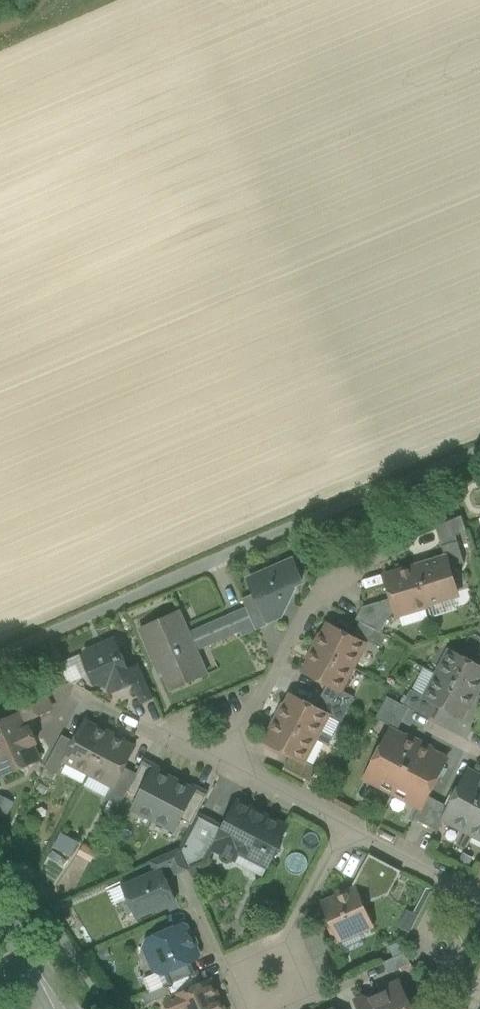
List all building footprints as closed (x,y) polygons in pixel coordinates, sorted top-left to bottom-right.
[(461,516),(435,527),(441,546),(458,541),(456,536),(467,531),(461,516)] [(458,541),(441,546),(445,557),(446,557),(449,568),(464,563),(458,541)] [(445,557),(415,566),(415,567),(427,605),(457,595),(449,568),(446,557),(445,557)] [(292,561),(249,580),(255,593),(267,621),(269,620),(280,615),(293,589),(292,586),(302,582),(292,561)] [(415,567),(384,576),(391,598),(397,616),(427,607),(427,605),(415,567)] [(267,621),(255,593),(242,599),(246,608),(256,630),(270,624),(269,620),(267,621)] [(391,598),(362,607),(356,619),(360,622),(381,632),(388,619),(397,616),(391,598)] [(256,630),(246,608),(232,614),(240,632),(242,637),(256,630)] [(179,611),(140,628),(157,665),(160,663),(172,690),(206,675),(196,651),(188,633),(179,611)] [(232,614),(188,633),(196,651),(240,632),(232,614)] [(381,632),(360,622),(354,634),(380,648),(387,636),(381,632)] [(365,644),(328,624),(319,642),(317,641),(314,647),(353,668),(365,644)] [(128,670),(115,640),(85,653),(83,658),(88,670),(93,671),(99,684),(107,687),(108,686),(109,689),(114,691),(133,683),(134,683),(128,670)] [(353,668),(314,647),(311,653),(313,654),(304,672),(327,685),(340,691),(341,690),(353,668)] [(449,651),(437,674),(476,695),(479,689),(477,688),(479,682),(479,666),(449,651)] [(139,665),(128,670),(134,683),(133,683),(142,703),(153,698),(139,665)] [(476,695),(437,674),(425,697),(424,698),(437,705),(461,717),(471,699),(473,701),(476,695)] [(354,697),(341,690),(340,691),(327,685),(321,696),(348,710),(354,697)] [(425,697),(412,690),(404,705),(409,708),(430,719),(437,705),(424,698),(425,697)] [(43,691),(13,704),(18,715),(19,714),(23,723),(51,710),(43,691)] [(315,708),(291,695),(282,713),(280,712),(277,718),(316,738),(328,716),(328,715),(315,708)] [(348,710),(321,696),(315,708),(328,715),(328,716),(341,723),(348,710)] [(404,705),(387,697),(376,718),(398,730),(409,708),(404,705)] [(0,723),(0,775),(1,776),(39,759),(32,744),(36,743),(29,727),(26,729),(23,723),(19,714),(18,715),(0,723)] [(316,738),(277,718),(273,724),(276,725),(266,743),(290,755),(303,762),(304,761),(316,738)] [(74,742),(64,761),(66,761),(89,774),(110,735),(85,722),(74,742)] [(408,739),(390,730),(365,778),(393,793),(419,743),(409,737),(408,739)] [(62,735),(45,767),(59,774),(66,761),(64,761),(74,742),(62,735)] [(135,748),(110,735),(89,774),(113,786),(114,787),(124,767),(135,748)] [(430,749),(419,743),(393,793),(421,807),(422,807),(428,796),(447,760),(429,750),(430,749)] [(317,768),(304,761),(303,762),(290,755),(284,768),(310,782),(317,768)] [(137,774),(133,780),(144,786),(155,765),(144,759),(137,774)] [(155,765),(144,786),(133,780),(128,791),(138,797),(132,809),(143,814),(143,813),(153,818),(152,820),(153,820),(174,780),(157,771),(159,767),(155,765)] [(124,767),(114,787),(113,786),(106,799),(115,803),(120,806),(128,791),(133,780),(137,774),(124,767)] [(443,819),(444,819),(468,832),(479,808),(479,777),(468,771),(449,807),(443,819)] [(174,780),(153,820),(154,821),(155,819),(165,824),(164,826),(174,831),(181,819),(191,825),(197,814),(186,808),(197,787),(193,785),(192,789),(174,780)] [(208,793),(197,787),(186,808),(197,814),(198,813),(197,813),(208,793)] [(438,802),(428,796),(422,807),(421,807),(414,819),(426,825),(438,802)] [(438,802),(426,825),(438,831),(444,819),(443,819),(449,807),(438,802)] [(115,803),(109,814),(114,817),(120,806),(115,803)] [(253,809),(242,813),(233,808),(224,827),(224,826),(212,849),(213,850),(233,860),(238,852),(247,856),(263,851),(272,856),(277,854),(281,847),(279,841),(287,827),(253,809)] [(468,832),(479,838),(479,808),(468,832)] [(191,825),(179,849),(188,870),(188,871),(206,863),(213,850),(212,849),(224,826),(198,813),(197,814),(191,825)] [(52,844),(67,854),(75,842),(60,832),(52,844)] [(179,849),(166,855),(171,867),(175,875),(188,870),(179,849)] [(166,855),(150,862),(155,873),(161,870),(162,871),(171,867),(166,855)] [(371,873),(362,868),(353,885),(355,889),(356,889),(363,905),(381,897),(371,873)] [(155,873),(123,887),(129,900),(125,905),(130,915),(136,915),(137,917),(175,900),(162,871),(161,870),(155,873)] [(355,889),(323,904),(331,923),(329,928),(332,933),(337,936),(338,939),(354,932),(358,933),(373,927),(363,905),(356,889),(355,889)] [(181,924),(148,939),(146,944),(147,946),(145,946),(144,949),(147,956),(150,957),(151,956),(153,960),(152,960),(150,964),(153,970),(156,971),(157,970),(158,972),(163,974),(189,963),(197,960),(199,955),(186,926),(181,924)] [(405,953),(383,963),(388,973),(410,964),(405,953)] [(189,963),(165,974),(169,984),(170,985),(194,974),(194,973),(189,963)] [(194,974),(170,985),(169,984),(165,986),(170,998),(203,983),(198,972),(194,973),(194,974)] [(166,999),(165,1003),(167,1008),(223,1008),(210,980),(203,983),(170,998),(166,999)] [(391,985),(388,993),(379,997),(385,1008),(411,1008),(399,981),(391,985)] [(371,1000),(363,997),(355,1001),(359,1008),(385,1008),(379,997),(371,1000)]
